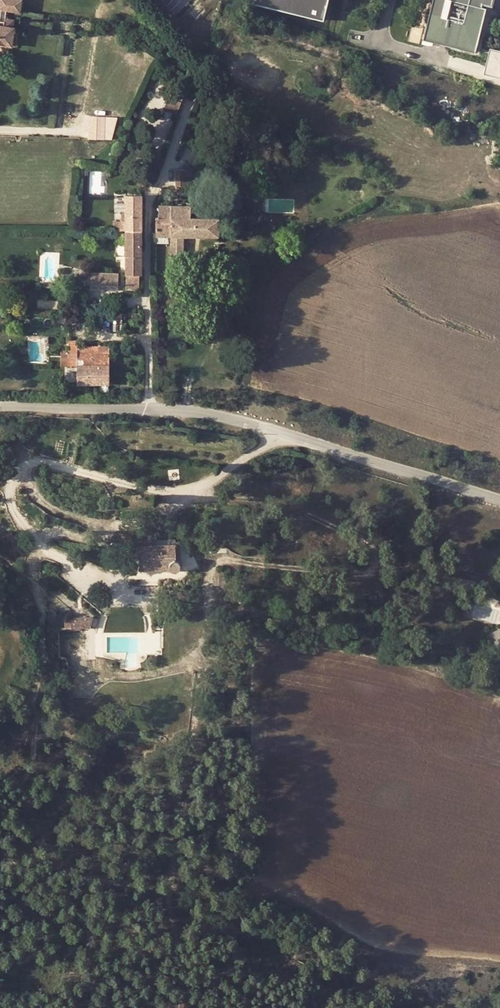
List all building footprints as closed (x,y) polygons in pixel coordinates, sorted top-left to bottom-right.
[(19,0),(0,0),(0,9),(18,12),(19,0)] [(325,22),(330,0),(246,0),(245,3),(325,22)] [(497,0),(436,0),(425,41),(477,55),(489,10),(485,9),(485,7),(495,9),(497,0)] [(11,21),(2,20),(2,22),(0,22),(0,45),(8,46),(9,39),(10,31),(11,21)] [(499,78),(499,50),(490,48),(484,75),(499,78)] [(161,87),(154,86),(147,101),(155,109),(162,94),(159,93),(161,87)] [(166,104),(179,109),(185,92),(173,87),(166,104)] [(112,140),(117,118),(89,117),(88,139),(112,140)] [(176,170),(176,186),(190,186),(190,170),(176,170)] [(125,197),(125,232),(142,232),(142,196),(125,197)] [(177,266),(177,237),(218,237),(218,219),(191,219),(191,206),(159,206),(159,218),(157,218),(157,237),(171,237),(171,265),(177,266)] [(142,276),(142,232),(125,232),(125,276),(127,276),(138,275),(142,276)] [(86,272),(85,286),(117,286),(118,273),(86,272)] [(127,291),(138,291),(138,275),(127,276),(127,291)] [(70,347),(70,354),(70,366),(77,366),(77,385),(109,385),(109,347),(70,347)] [(139,570),(165,570),(165,567),(166,564),(168,562),(170,561),(172,560),(175,560),(175,559),(174,544),(152,544),(151,531),(134,531),(134,533),(134,545),(139,545),(139,570)] [(134,533),(117,533),(116,546),(134,545),(134,533)] [(177,561),(175,560),(172,560),(170,561),(168,562),(166,564),(165,567),(165,570),(166,572),(167,574),(170,576),(172,576),(175,576),(177,575),(179,574),(181,571),(181,569),(181,566),(181,565),(179,563),(177,561)] [(71,620),(64,620),(64,629),(94,628),(93,617),(71,617),(71,620)] [(230,864),(238,865),(240,858),(231,856),(230,864)]
